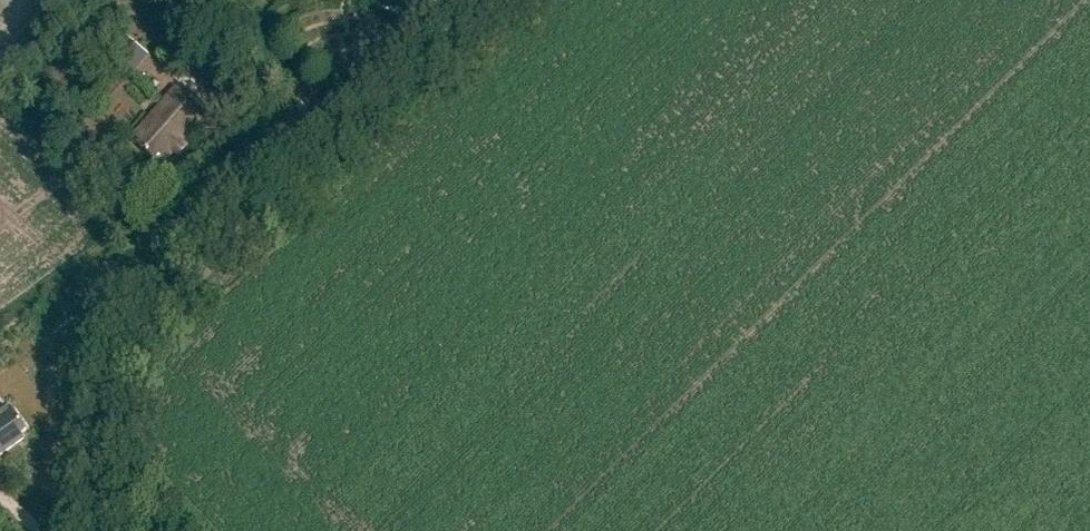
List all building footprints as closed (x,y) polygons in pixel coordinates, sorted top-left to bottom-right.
[(145,55),(119,33),(104,50),(131,72),(145,55)] [(142,144),(139,147),(154,161),(151,164),(154,167),(154,168),(155,168),(156,169),(157,169),(158,169),(160,169),(161,169),(162,169),(163,169),(163,168),(164,168),(164,167),(165,167),(168,163),(166,162),(174,153),(180,157),(190,146),(184,141),(206,116),(177,89),(135,137),(142,144)] [(27,431),(10,407),(0,414),(0,457),(24,440),(21,435),(27,431)]
